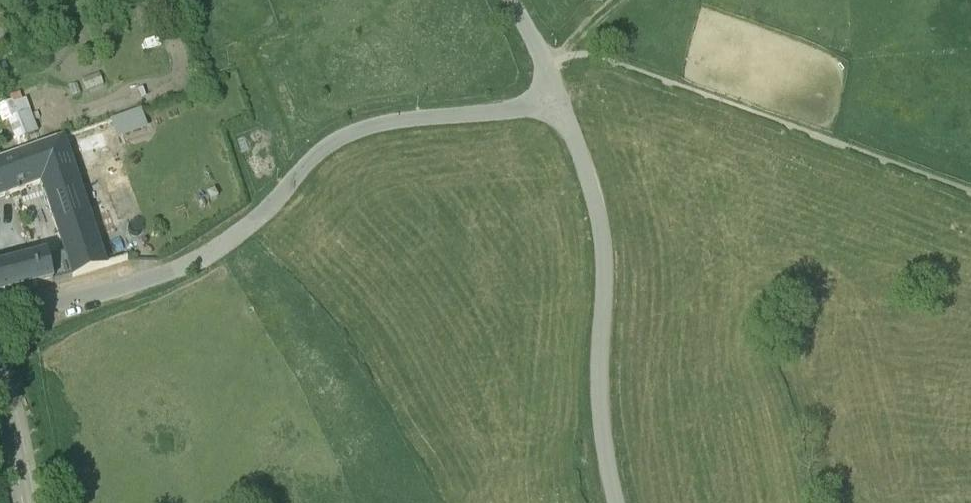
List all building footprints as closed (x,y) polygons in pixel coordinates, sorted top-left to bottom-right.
[(161,11),(178,5),(176,0),(156,0),(161,11)] [(98,76),(83,82),(87,93),(102,87),(98,76)] [(114,122),(119,139),(146,130),(140,113),(114,122)] [(41,182),(76,170),(65,136),(0,159),(0,198),(41,182)] [(76,170),(107,267),(128,260),(96,163),(76,170)] [(107,267),(76,170),(41,182),(62,242),(74,278),(107,267)] [(74,278),(62,242),(42,247),(44,254),(0,265),(0,296),(74,278)]
